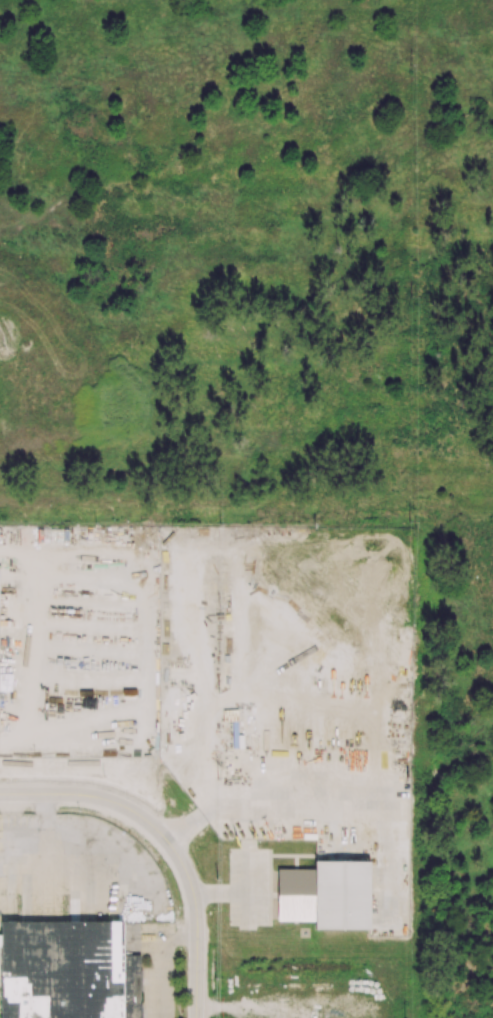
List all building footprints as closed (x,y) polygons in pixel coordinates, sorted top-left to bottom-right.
[(278,869),(278,921),(315,921),(315,929),(370,930),(371,862),(318,861),(315,861),(315,869),(278,869)] [(1,1017),(142,1017),(142,955),(123,955),(124,923),(1,923),(1,1017)]
